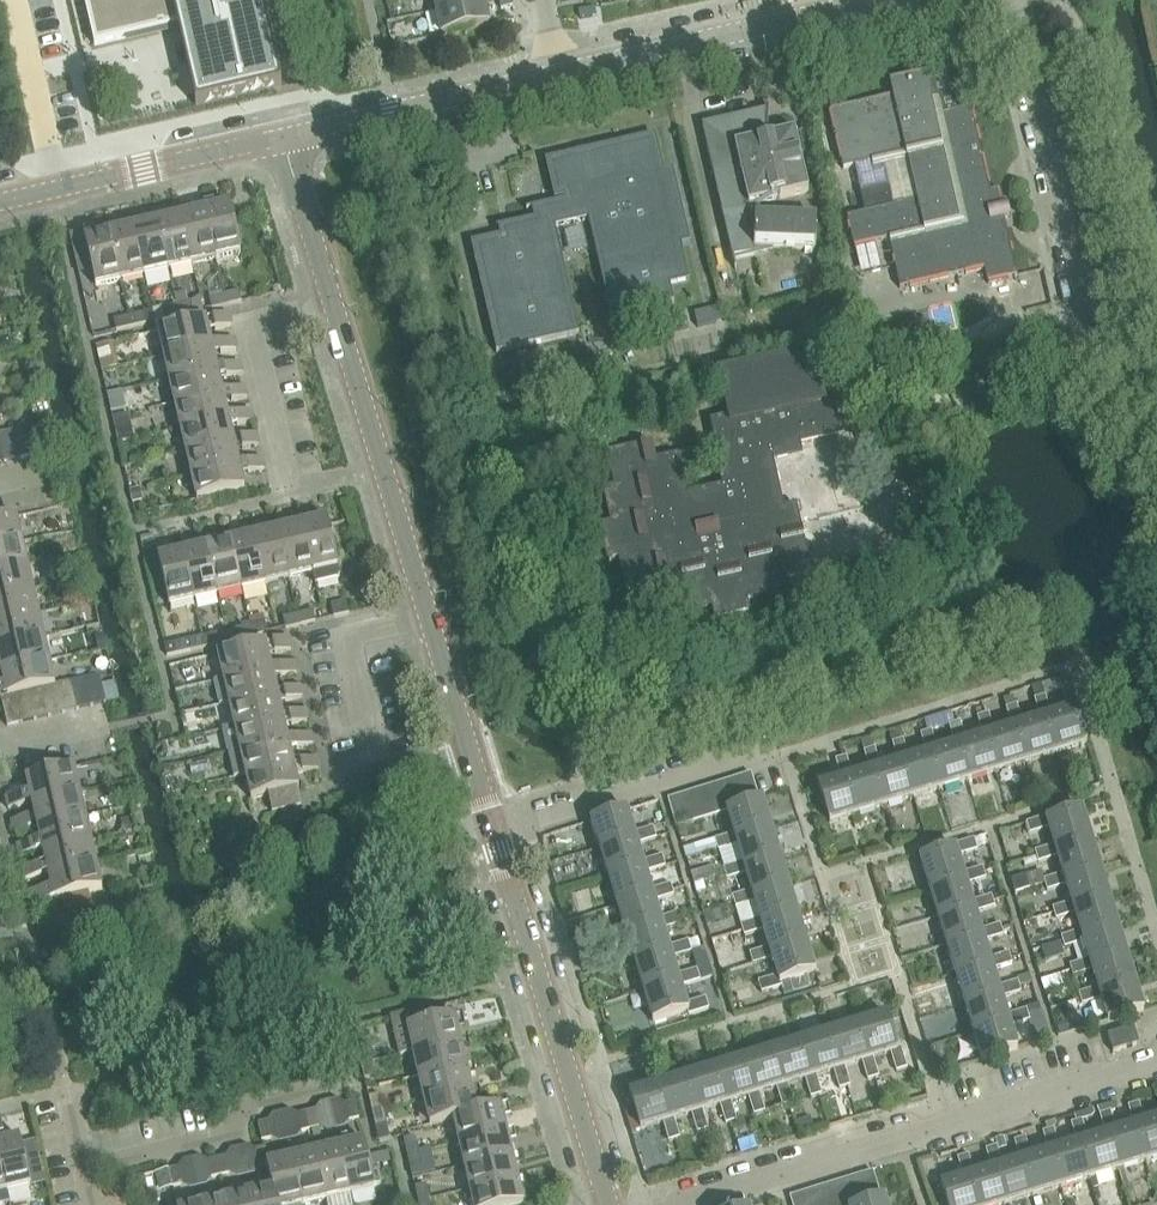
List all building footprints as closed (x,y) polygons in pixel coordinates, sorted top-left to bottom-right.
[(94,45),(184,24),(202,104),(282,86),(262,0),(84,0),(94,45)] [(438,11),(483,1),(483,0),(435,0),(438,11)] [(502,11),(514,8),(513,0),(500,0),(502,11)] [(438,11),(443,36),(489,25),(483,1),(438,11)] [(968,111),(958,113),(949,77),(928,82),(927,75),(889,84),(889,86),(892,98),(832,111),(830,115),(843,169),(872,162),(874,169),(885,166),(908,161),(917,202),(895,208),(889,185),(861,192),(867,214),(852,217),(847,219),(854,249),(889,241),(900,290),(984,271),(987,286),(1018,278),(1017,275),(1006,224),(1005,221),(1001,221),(999,210),(1002,209),(998,192),(991,194),(990,191),(972,113),(968,111)] [(702,125),(732,257),(755,252),(755,247),(816,249),(817,218),(759,216),(757,204),(809,192),(795,132),(769,137),(768,131),(769,110),(702,125)] [(571,199),(544,205),(547,216),(550,228),(555,227),(589,219),(611,317),(675,302),(670,284),(689,280),(681,245),(690,242),(673,169),(664,172),(656,136),(622,144),(622,142),(581,152),(581,153),(548,161),(556,198),(570,195),(571,199)] [(205,211),(217,259),(241,253),(230,205),(205,211)] [(217,259),(205,211),(182,217),(193,264),(217,259)] [(504,236),(473,244),(490,315),(488,316),(497,353),(580,334),(555,227),(550,228),(547,216),(497,227),(497,228),(502,227),(504,236)] [(158,222),(169,270),(193,264),(182,217),(158,222)] [(134,228),(145,275),(169,270),(158,222),(134,228)] [(145,275),(134,228),(110,233),(121,281),(145,275)] [(121,281),(110,233),(86,239),(87,245),(92,266),(97,287),(121,281)] [(87,245),(74,248),(79,269),(92,266),(87,245)] [(843,267),(834,268),(836,282),(846,281),(843,267)] [(850,286),(836,289),(838,299),(852,296),(850,286)] [(225,294),(227,305),(242,301),(240,291),(225,294)] [(227,305),(225,294),(210,298),(212,308),(227,305)] [(742,294),(728,297),(743,362),(826,343),(818,308),(748,323),(742,294)] [(177,306),(179,316),(194,313),(192,302),(177,306)] [(179,316),(177,306),(162,309),(164,320),(179,316)] [(695,313),(698,327),(717,322),(714,309),(695,313)] [(130,317),(132,327),(147,324),(145,313),(130,317)] [(159,332),(165,356),(212,345),(209,332),(233,327),(231,315),(159,332)] [(132,327),(130,317),(115,320),(117,331),(132,327)] [(212,345),(165,356),(170,380),(218,369),(215,356),(239,350),(236,341),(213,346),(212,345)] [(657,460),(653,443),(608,454),(616,487),(605,490),(613,524),(601,526),(610,562),(621,560),(628,593),(670,583),(678,614),(711,606),(714,618),(750,609),(748,598),(781,590),(778,579),(812,571),(801,521),(778,526),(775,512),(783,510),(771,460),(789,456),(787,448),(834,437),(815,352),(718,374),(728,417),(710,421),(716,446),(713,447),(723,486),(687,494),(678,455),(657,460)] [(176,404),(223,393),(220,380),(244,374),(242,364),(218,369),(170,380),(176,404)] [(247,388),(223,393),(176,404),(181,427),(229,416),(226,404),(250,398),(247,388)] [(187,451),(234,440),(231,428),(255,422),(253,412),(229,417),(229,416),(181,427),(187,451)] [(48,452),(41,424),(27,427),(33,455),(48,452)] [(129,425),(116,428),(119,441),(132,438),(129,425)] [(33,455),(27,427),(13,431),(19,459),(33,455)] [(13,431),(0,434),(0,440),(5,462),(19,459),(13,431)] [(234,441),(234,440),(187,451),(192,475),(240,464),(237,451),(261,446),(258,436),(234,441)] [(240,464),(192,475),(198,500),(246,489),(242,475),(266,470),(264,459),(240,464)] [(141,489),(130,492),(132,501),(143,499),(141,489)] [(22,542),(17,519),(16,517),(0,521),(0,547),(22,542)] [(303,525),(314,573),(317,585),(337,581),(340,575),(328,519),(303,525)] [(314,573),(303,525),(279,531),(290,578),(314,573)] [(290,578),(279,531),(255,536),(266,584),(290,578)] [(242,589),(266,584),(255,536),(231,541),(242,589)] [(218,595),(242,589),(231,541),(207,547),(218,595)] [(0,547),(0,572),(28,566),(22,542),(0,547)] [(218,595),(207,547),(184,552),(195,600),(218,595)] [(184,552),(159,558),(170,606),(195,600),(184,552)] [(33,591),(28,566),(0,572),(0,598),(33,591)] [(38,614),(33,591),(0,598),(0,622),(38,614)] [(332,608),(335,618),(349,614),(347,604),(332,608)] [(298,615),(300,625),(315,622),(313,612),(298,615)] [(44,637),(38,614),(0,622),(0,647),(44,637)] [(300,625),(298,615),(283,619),(286,629),(300,625)] [(216,618),(170,628),(173,641),(219,630),(216,618)] [(251,626),(253,636),(268,633),(265,623),(251,626)] [(253,636),(251,626),(236,629),(238,640),(253,636)] [(203,637),(206,647),(220,644),(218,633),(203,637)] [(102,634),(95,636),(98,649),(106,648),(102,634)] [(0,647),(0,672),(2,671),(2,672),(49,661),(44,637),(0,647)] [(206,647),(203,637),(188,640),(191,650),(206,647)] [(219,654),(224,679),(271,668),(269,655),(292,650),(290,638),(219,654)] [(43,688),(55,685),(49,661),(2,672),(5,685),(0,686),(0,698),(1,698),(15,695),(29,692),(43,688)] [(277,692),(274,679),(298,673),(295,663),(272,669),(271,668),(224,679),(215,681),(220,705),(230,703),(277,692)] [(106,703),(99,675),(85,678),(92,707),(106,703)] [(1072,675),(1063,678),(1066,686),(1075,683),(1072,675)] [(92,707),(85,678),(71,682),(78,710),(92,707)] [(1060,678),(1042,684),(1046,695),(1063,689),(1060,678)] [(57,685),(64,713),(78,710),(71,682),(57,685)] [(57,685),(55,685),(43,688),(50,716),(64,713),(57,685)] [(282,716),(279,703),(303,697),(301,687),(277,692),(230,703),(235,726),(282,716)] [(1047,716),(1058,752),(1087,743),(1076,708),(1080,707),(1074,687),(1063,691),(1069,710),(1051,715),(1047,716)] [(29,692),(35,720),(50,716),(43,688),(29,692)] [(15,695),(21,723),(35,720),(29,692),(15,695)] [(1,698),(7,726),(21,723),(15,695),(1,698)] [(1013,696),(1004,699),(1007,708),(1016,705),(1013,696)] [(1019,725),(1029,761),(1058,752),(1047,716),(1051,715),(1046,696),(1035,700),(1041,718),(1023,724),(1019,725)] [(990,734),(1001,769),(1029,761),(1019,725),(1023,724),(1017,705),(1016,705),(1007,708),(1013,727),(995,732),(990,734)] [(229,753),(288,739),(285,726),(309,721),(306,711),(282,716),(235,726),(223,729),(229,753)] [(962,743),(973,778),(1001,769),(990,734),(995,732),(989,714),(978,717),(984,736),(966,741),(962,743)] [(933,751),(944,787),(973,778),(962,743),(966,741),(961,722),(950,726),(956,745),(938,750),(933,751)] [(900,728),(889,731),(893,743),(903,740),(900,728)] [(905,760),(916,796),(944,787),(933,751),(938,750),(932,731),(922,734),(927,753),(909,759),(905,760)] [(293,763),(290,751),(314,745),(312,735),(288,740),(288,739),(229,753),(234,776),(246,774),(293,763)] [(872,737),(861,740),(865,752),(875,749),(872,737)] [(877,769),(888,804),(916,796),(905,760),(909,759),(903,740),(893,743),(899,762),(881,768),(877,769)] [(848,778),(859,813),(888,804),(877,769),(881,768),(875,749),(865,752),(871,771),(853,776),(848,778)] [(830,822),(859,813),(848,778),(853,776),(847,757),(836,761),(842,780),(819,787),(830,822)] [(293,764),(293,763),(246,774),(252,799),(269,795),(272,811),(301,805),(297,788),(299,788),(296,774),(320,769),(317,758),(293,764)] [(209,761),(191,765),(193,775),(212,770),(209,761)] [(32,803),(80,792),(75,768),(27,779),(30,792),(6,798),(8,808),(32,803)] [(746,805),(760,801),(751,773),(737,777),(746,805)] [(724,782),(732,810),(746,805),(737,777),(724,782)] [(719,814),(727,811),(732,810),(724,782),(710,786),(719,814)] [(696,790),(705,818),(719,814),(710,786),(696,790)] [(682,794),(691,822),(705,818),(696,790),(682,794)] [(80,792),(32,803),(35,816),(11,822),(14,832),(38,827),(86,816),(80,792)] [(668,799),(677,827),(691,822),(682,794),(668,799)] [(737,844),(736,840),(772,829),(763,800),(760,801),(746,805),(732,810),(727,811),(734,833),(715,839),(718,848),(718,850),(737,844)] [(1055,850),(1091,839),(1082,810),(1048,820),(1047,816),(1027,823),(1030,834),(1049,828),(1054,846),(1055,850)] [(591,822),(600,851),(636,840),(638,844),(656,838),(653,828),(635,833),(628,811),(591,822)] [(43,850),(43,851),(91,840),(86,816),(38,827),(41,840),(17,846),(19,856),(43,850)] [(133,820),(122,822),(124,832),(135,830),(133,820)] [(668,823),(653,828),(656,838),(671,834),(668,823)] [(745,869),(781,857),(772,829),(736,840),(737,844),(743,862),(724,868),(727,878),(746,872),(745,869)] [(715,839),(684,848),(686,857),(718,848),(715,839)] [(965,877),(964,873),(959,855),(977,850),(974,839),(954,845),(955,849),(921,859),(930,888),(965,877)] [(1064,878),(1100,867),(1091,839),(1055,850),(1054,846),(1035,851),(1039,862),(1057,857),(1063,874),(1064,878)] [(91,840),(43,851),(46,864),(22,869),(25,879),(48,874),(49,874),(97,863),(91,840)] [(636,840),(600,851),(609,879),(645,868),(646,872),(665,867),(662,856),(643,862),(638,844),(636,840)] [(837,858),(865,855),(864,842),(835,845),(837,858)] [(745,869),(746,872),(751,891),(733,896),(736,907),(755,901),(753,897),(790,886),(781,857),(745,869)] [(102,888),(97,863),(49,874),(52,887),(28,893),(31,905),(102,888)] [(713,866),(692,873),(695,882),(716,876),(713,866)] [(964,873),(965,877),(930,888),(938,917),(974,906),(973,902),(967,883),(986,878),(983,867),(964,873)] [(1064,878),(1063,874),(1044,880),(1045,884),(1047,891),(1066,885),(1072,903),(1073,907),(1109,896),(1100,867),(1064,878)] [(645,868),(609,879),(618,908),(654,897),(655,901),(674,895),(671,885),(652,891),(646,872),(645,868)] [(1041,871),(1011,880),(1015,893),(1045,884),(1044,880),(1041,871)] [(762,925),(799,914),(790,886),(753,897),(755,901),(760,919),(741,925),(744,936),(763,930),(762,925)] [(973,902),(974,906),(938,917),(947,945),(983,934),(982,930),(976,912),(995,907),(992,896),(973,902)] [(1075,913),(1080,931),(1082,935),(1118,924),(1109,896),(1073,907),(1072,903),(1053,909),(1056,919),(1075,913)] [(661,919),(655,901),(654,897),(618,908),(626,936),(662,925),(664,929),(682,924),(679,913),(661,919)] [(720,907),(703,912),(707,925),(724,920),(720,907)] [(772,958),(771,954),(807,942),(799,914),(762,925),(763,930),(769,947),(750,953),(753,964),(772,958)] [(75,923),(65,928),(72,942),(82,937),(75,923)] [(680,942),(705,937),(702,924),(677,928),(680,942)] [(983,934),(947,945),(956,973),(992,962),(991,958),(985,940),(1004,935),(1000,924),(982,930),(983,934)] [(1084,942),(1089,959),(1090,964),(1126,952),(1118,924),(1082,935),(1080,931),(1062,937),(1065,947),(1084,942)] [(662,925),(626,936),(635,964),(671,953),(672,957),(691,952),(688,941),(669,947),(664,929),(662,925)] [(698,938),(688,941),(691,952),(701,949),(698,938)] [(807,942),(771,954),(772,958),(777,976),(758,982),(762,992),(783,986),(781,982),(807,975),(816,971),(807,942)] [(1061,943),(1042,948),(1046,962),(1065,957),(1061,943)] [(1009,952),(991,958),(992,962),(956,973),(964,1002),(1000,991),(999,987),(994,969),(1012,963),(1011,958),(1009,952)] [(1092,970),(1098,988),(1099,992),(1135,981),(1126,952),(1090,964),(1089,959),(1071,965),(1074,976),(1092,970)] [(672,957),(671,953),(635,964),(644,993),(680,982),(681,986),(700,981),(697,970),(678,975),(672,957)] [(1021,954),(1011,958),(1012,963),(1023,960),(1021,954)] [(733,956),(718,961),(722,972),(737,968),(733,956)] [(1029,970),(1016,974),(1018,981),(1019,985),(1032,981),(1029,970)] [(807,975),(781,982),(783,986),(785,995),(810,987),(807,975)] [(1000,991),(964,1002),(973,1030),(1009,1019),(1008,1015),(1003,997),(1021,992),(1019,985),(1018,981),(999,987),(1000,991)] [(1098,988),(1079,994),(1082,1004),(1101,999),(1108,1021),(1144,1010),(1135,981),(1099,992),(1098,988)] [(680,982),(644,993),(653,1022),(687,1011),(688,1015),(709,1009),(706,998),(687,1004),(681,986),(680,982)] [(399,1054),(413,1051),(460,1039),(455,1018),(459,1017),(459,1015),(432,1021),(429,1008),(391,1017),(399,1054)] [(1009,1019),(973,1030),(982,1059),(1018,1048),(1011,1026),(1030,1020),(1029,1017),(1027,1010),(1008,1015),(1009,1019)] [(1042,1013),(1029,1017),(1030,1020),(1036,1042),(1050,1038),(1042,1013)] [(868,1059),(873,1058),(890,1053),(896,1072),(907,1068),(901,1048),(897,1049),(886,1014),(857,1023),(868,1059)] [(1066,1022),(1057,1024),(1060,1033),(1068,1031),(1066,1022)] [(873,1058),(868,1059),(857,1023),(829,1032),(840,1068),(845,1066),(862,1061),(868,1080),(879,1077),(873,1058)] [(1139,1044),(1134,1027),(1108,1036),(1113,1052),(1139,1044)] [(845,1066),(840,1068),(829,1032),(801,1040),(812,1077),(816,1076),(834,1070),(840,1089),(848,1086),(851,1086),(845,1066)] [(418,1074),(466,1063),(462,1044),(465,1043),(465,1040),(461,1041),(460,1039),(413,1051),(418,1074)] [(772,1049),(783,1085),(788,1084),(806,1079),(811,1098),(822,1094),(816,1076),(812,1077),(801,1040),(772,1049)] [(361,1063),(372,1061),(369,1046),(358,1048),(361,1063)] [(755,1094),(760,1093),(777,1087),(783,1106),(794,1103),(788,1084),(783,1085),(772,1049),(744,1058),(755,1094)] [(765,1111),(760,1093),(755,1094),(744,1058),(716,1066),(727,1103),(731,1101),(749,1096),(755,1115),(765,1111)] [(372,1061),(361,1063),(365,1078),(375,1076),(372,1061)] [(424,1098),(472,1087),(467,1067),(471,1067),(470,1064),(466,1065),(466,1063),(418,1074),(424,1098)] [(727,1103),(716,1066),(687,1075),(698,1111),(703,1110),(720,1105),(726,1123),(737,1120),(731,1101),(727,1103)] [(703,1110),(698,1111),(687,1075),(659,1084),(670,1120),(674,1118),(692,1113),(697,1132),(704,1130),(708,1129),(703,1110)] [(674,1118),(670,1120),(659,1084),(630,1093),(641,1129),(663,1122),(669,1141),(680,1138),(674,1118)] [(848,1086),(840,1089),(843,1101),(852,1098),(848,1086)] [(454,1118),(454,1117),(477,1111),(473,1092),(477,1091),(476,1088),(472,1089),(472,1087),(424,1098),(430,1123),(454,1118)] [(372,1111),(384,1108),(380,1093),(369,1096),(372,1111)] [(320,1103),(316,1109),(320,1126),(327,1129),(345,1126),(350,1120),(346,1102),(338,1099),(320,1103)] [(355,1100),(346,1102),(350,1120),(360,1118),(355,1100)] [(1098,1107),(1100,1115),(1106,1113),(1111,1111),(1116,1110),(1118,1106),(1116,1101),(1098,1107)] [(1112,1131),(1123,1167),(1152,1159),(1141,1123),(1145,1121),(1139,1102),(1129,1106),(1134,1124),(1117,1130),(1112,1131)] [(477,1111),(454,1117),(454,1118),(459,1141),(507,1130),(502,1108),(507,1107),(507,1104),(477,1111)] [(384,1108),(372,1111),(376,1126),(387,1123),(384,1108)] [(307,1111),(311,1128),(320,1126),(316,1109),(307,1111)] [(1093,1109),(1075,1114),(1077,1121),(1083,1120),(1093,1116),(1095,1114),(1093,1109)] [(268,1120),(272,1137),(279,1140),(296,1136),(302,1130),(297,1113),(290,1110),(272,1114),(268,1120)] [(311,1128),(307,1111),(297,1113),(302,1130),(311,1128)] [(1084,1140),(1095,1176),(1119,1169),(1123,1167),(1112,1131),(1117,1130),(1111,1111),(1106,1113),(1100,1115),(1106,1133),(1088,1138),(1084,1140)] [(8,1191),(32,1185),(19,1137),(5,1141),(0,1118),(0,1159),(8,1191)] [(810,1118),(795,1122),(799,1134),(814,1129),(810,1118)] [(1152,1159),(1156,1157),(1156,1118),(1145,1121),(1141,1123),(1152,1159)] [(258,1122),(262,1139),(272,1137),(268,1120),(258,1122)] [(1055,1120),(1046,1123),(1048,1130),(1054,1128),(1056,1125),(1055,1120)] [(1077,1142),(1060,1147),(1055,1149),(1066,1185),(1089,1178),(1095,1176),(1084,1140),(1088,1138),(1083,1120),(1077,1121),(1072,1123),(1077,1142)] [(1038,1193),(1066,1185),(1055,1149),(1060,1147),(1054,1128),(1048,1130),(1043,1132),(1049,1151),(1032,1156),(1027,1157),(1038,1193)] [(507,1130),(459,1141),(464,1164),(513,1153),(508,1133),(513,1132),(513,1129),(507,1131),(507,1130)] [(704,1130),(697,1132),(702,1148),(709,1146),(704,1130)] [(408,1152),(419,1150),(415,1135),(404,1137),(408,1152)] [(1004,1137),(996,1139),(999,1150),(1007,1147),(1004,1137)] [(1038,1193),(1027,1157),(1032,1156),(1026,1137),(1015,1140),(1021,1159),(1003,1165),(999,1166),(1010,1202),(1038,1193)] [(351,1194),(376,1188),(375,1186),(372,1172),(371,1167),(369,1156),(365,1139),(343,1144),(342,1141),(339,1142),(340,1145),(351,1194)] [(723,1144),(712,1147),(715,1160),(726,1157),(723,1144)] [(351,1194),(340,1145),(319,1150),(319,1147),(314,1148),(315,1151),(326,1200),(351,1194)] [(1003,1165),(997,1146),(986,1149),(992,1168),(974,1174),(970,1175),(979,1204),(1000,1204),(1010,1202),(999,1166),(1003,1165)] [(230,1150),(225,1156),(229,1174),(236,1177),(254,1173),(259,1167),(255,1150),(248,1147),(230,1150)] [(268,1165),(266,1159),(264,1148),(255,1150),(259,1167),(268,1165)] [(419,1150),(408,1152),(411,1167),(422,1165),(419,1150)] [(292,1157),(299,1187),(303,1204),(305,1204),(326,1200),(315,1151),(295,1156),(294,1152),(291,1153),(292,1157)] [(388,1151),(369,1156),(371,1167),(391,1163),(388,1151)] [(470,1190),(518,1178),(513,1157),(519,1156),(518,1153),(513,1155),(513,1153),(464,1164),(470,1190)] [(676,1154),(666,1157),(669,1171),(679,1169),(676,1154)] [(974,1174),(968,1154),(958,1158),(964,1177),(941,1183),(948,1204),(979,1204),(970,1175),(974,1174)] [(217,1158),(221,1176),(229,1174),(225,1156),(217,1158)] [(184,1161),(179,1167),(183,1184),(190,1187),(207,1183),(212,1178),(208,1160),(201,1157),(184,1161)] [(299,1187),(292,1157),(272,1161),(271,1157),(266,1159),(268,1165),(273,1187),(274,1187),(278,1204),(303,1204),(299,1187)] [(221,1176),(217,1158),(208,1160),(212,1178),(221,1176)] [(933,1158),(923,1161),(928,1178),(938,1175),(933,1158)] [(10,1200),(8,1191),(0,1159),(0,1203),(10,1200)] [(179,1167),(168,1169),(172,1187),(183,1184),(179,1167)] [(1123,1167),(1119,1169),(1124,1186),(1128,1184),(1123,1167)] [(168,1169),(156,1172),(160,1189),(172,1187),(168,1169)] [(378,1171),(372,1172),(375,1186),(382,1184),(378,1171)] [(860,1176),(869,1203),(883,1199),(873,1171),(860,1176)] [(470,1190),(474,1204),(518,1204),(525,1204),(519,1182),(524,1180),(523,1176),(518,1178),(470,1190)] [(848,1187),(854,1204),(863,1204),(869,1203),(860,1176),(846,1180),(848,1187)] [(1095,1176),(1089,1178),(1093,1189),(1098,1187),(1095,1176)] [(839,1204),(854,1204),(848,1187),(846,1180),(832,1184),(839,1204)] [(419,1202),(430,1199),(427,1184),(416,1187),(419,1202)] [(823,1187),(818,1188),(824,1204),(839,1204),(832,1184),(823,1187)] [(274,1187),(273,1187),(254,1192),(253,1187),(250,1188),(251,1193),(254,1204),(278,1204),(274,1187)] [(818,1188),(805,1193),(808,1204),(824,1204),(818,1188)] [(251,1193),(229,1197),(228,1192),(225,1193),(226,1198),(227,1204),(254,1204),(251,1193)] [(805,1193),(790,1197),(793,1204),(808,1204),(805,1193)]
